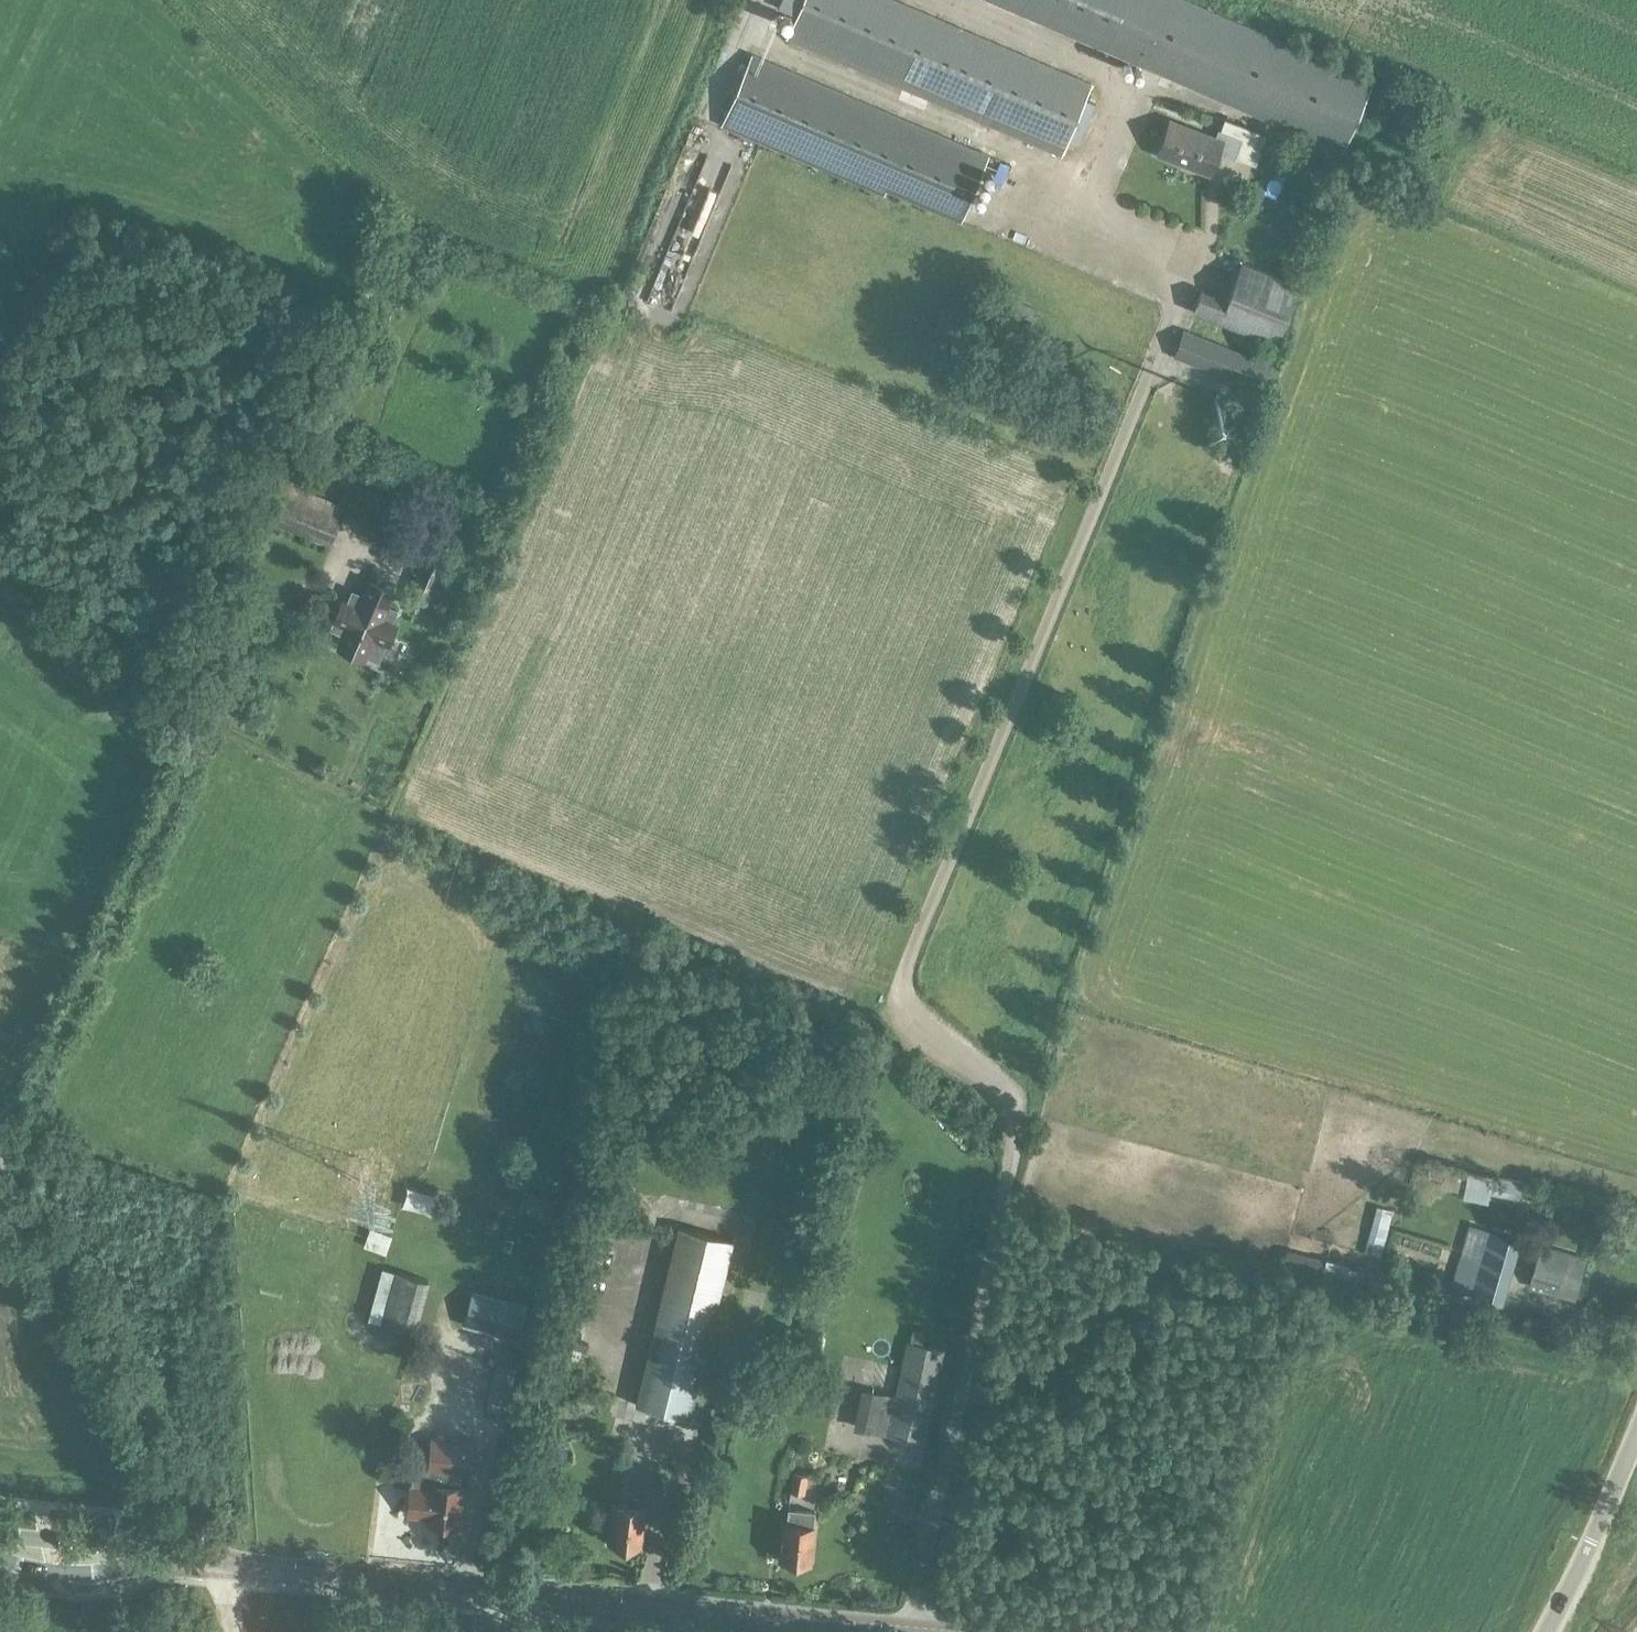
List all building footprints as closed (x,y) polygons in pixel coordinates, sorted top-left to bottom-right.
[(778,8),(795,15),(786,38),(1061,155),(1068,139),(1078,144),(1095,103),(1086,98),(1092,83),(896,0),(781,0),(778,8)] [(1108,48),(1128,0),(996,0),(1108,48)] [(1108,48),(1344,149),(1374,79),(1189,0),(1128,0),(1108,48)] [(959,221),(960,218),(987,155),(754,56),(726,122),(959,221)] [(1158,154),(1209,173),(1218,151),(1233,157),(1241,137),(1218,129),(1216,136),(1170,120),(1158,154)] [(655,193),(626,289),(643,295),(645,286),(669,294),(666,305),(680,309),(689,279),(694,261),(702,263),(706,250),(696,247),(716,182),(703,178),(695,204),(655,193)] [(1299,282),(1241,260),(1228,295),(1202,286),(1193,311),(1277,342),(1299,282)] [(1131,306),(1131,319),(1150,320),(1151,307),(1131,306)] [(1182,328),(1172,355),(1261,388),(1271,362),(1182,328)] [(275,492),(266,514),(273,517),(272,520),(312,537),(329,544),(340,517),(341,514),(276,488),(275,492)] [(442,565),(438,576),(443,578),(451,581),(456,571),(442,565)] [(438,576),(423,610),(437,616),(451,581),(443,578),(438,576)] [(369,598),(376,581),(367,577),(360,593),(352,589),(347,600),(343,599),(342,599),(331,626),(330,629),(343,634),(338,647),(366,659),(367,656),(375,639),(358,632),(366,612),(365,611),(371,599),(369,598)] [(396,591),(376,581),(369,598),(371,599),(365,611),(366,612),(358,632),(375,639),(367,656),(379,662),(386,645),(387,646),(398,622),(393,620),(398,609),(390,606),(396,591)] [(261,688),(254,704),(266,708),(272,693),(261,688)] [(1463,1191),(1481,1193),(1483,1178),(1465,1176),(1463,1191)] [(384,1249),(390,1231),(369,1224),(363,1241),(384,1249)] [(692,1324),(712,1329),(734,1239),(679,1225),(636,1401),(669,1409),(674,1390),(678,1391),(687,1357),(685,1356),(692,1324)] [(1507,1235),(1471,1225),(1452,1288),(1504,1304),(1523,1239),(1507,1235)] [(1576,1299),(1588,1258),(1542,1245),(1531,1286),(1576,1299)] [(387,1283),(391,1267),(379,1264),(375,1280),(387,1283)] [(391,1272),(388,1298),(403,1300),(404,1291),(408,1292),(410,1274),(391,1272)] [(473,1291),(464,1324),(518,1339),(527,1306),(473,1291)] [(674,1390),(669,1409),(691,1415),(712,1329),(692,1324),(685,1356),(687,1357),(678,1391),(674,1390)] [(570,1338),(568,1346),(587,1351),(589,1343),(570,1338)] [(907,1339),(895,1395),(887,1434),(924,1442),(943,1347),(907,1339)] [(489,1397),(486,1409),(505,1414),(508,1401),(489,1397)] [(461,1473),(468,1474),(471,1442),(431,1438),(429,1461),(418,1460),(416,1485),(411,1485),(408,1514),(427,1516),(426,1522),(459,1525),(463,1486),(459,1486),(461,1473)] [(794,1473),(790,1492),(805,1494),(809,1475),(794,1473)] [(614,1503),(610,1540),(614,1540),(613,1545),(624,1546),(624,1541),(640,1543),(644,1507),(614,1503)] [(784,1524),(780,1558),(795,1560),(796,1564),(804,1565),(806,1561),(809,1562),(815,1511),(788,1508),(787,1524),(784,1524)] [(408,1559),(423,1541),(410,1530),(395,1549),(408,1559)]
